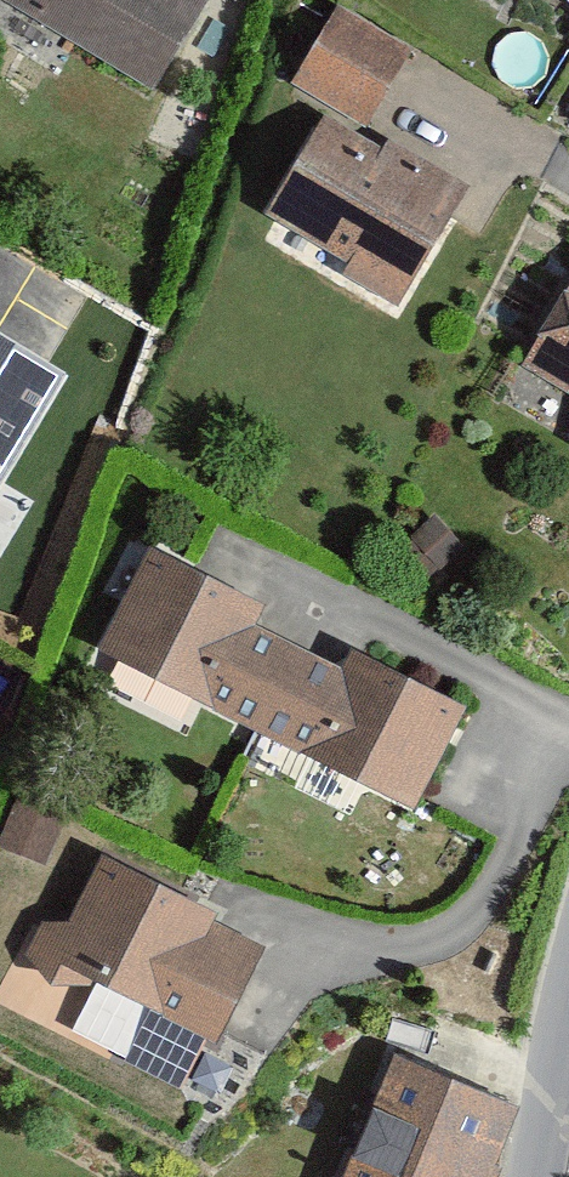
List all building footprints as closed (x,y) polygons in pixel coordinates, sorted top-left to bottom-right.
[(152,82),(201,0),(17,0),(152,82)] [(288,72),(337,103),(356,116),(398,52),(330,8),(288,72)] [(356,116),(337,103),(286,181),(414,263),(464,185),(356,116)] [(568,362),(568,272),(529,337),(568,362)] [(0,335),(0,485),(66,374),(49,364),(0,335)] [(261,607),(146,547),(93,647),(252,729),(296,643),(253,621),(261,607)] [(465,702),(349,647),(340,666),(296,643),(252,729),(414,808),(465,702)] [(65,820),(15,800),(0,838),(0,847),(46,866),(65,820)] [(216,911),(100,857),(52,960),(217,1037),(255,956),(205,933),(216,911)] [(396,1053),(342,1176),(495,1176),(500,1167),(494,1165),(520,1107),(396,1053)]
